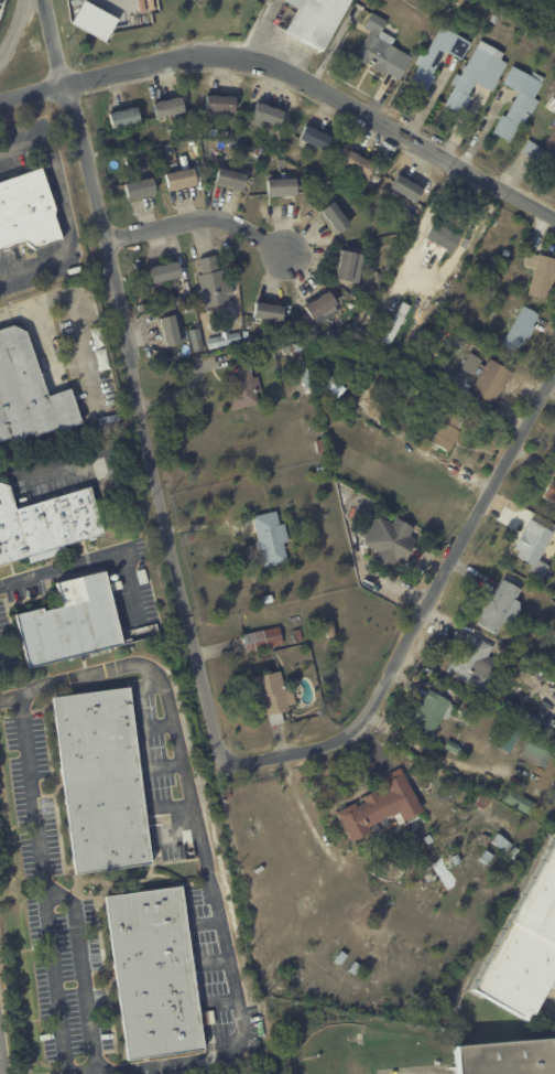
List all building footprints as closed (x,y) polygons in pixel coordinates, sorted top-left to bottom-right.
[(280,2),(281,0),(350,0),(319,54),(284,34),(296,12),(280,2)] [(106,42),(105,43),(70,24),(83,1),(118,21),(106,42)] [(398,79),(388,74),(385,78),(372,71),(376,65),(369,61),(367,66),(355,60),(370,31),(363,28),(371,13),(388,22),(381,33),(394,40),(391,46),(413,58),(401,80),(398,79)] [(492,15),(498,19),(494,24),(489,22),(492,15)] [(461,61),(446,52),(432,76),(435,78),(425,95),(409,86),(420,66),(415,64),(421,54),(425,56),(442,26),(443,28),(445,23),(454,28),(450,32),(471,44),(461,61)] [(491,92),(476,83),(469,97),(471,98),(463,116),(445,106),(455,87),(455,86),(451,84),(457,75),(460,76),(464,72),(461,72),(464,66),(466,67),(477,46),(479,47),(480,44),(489,49),(489,47),(501,54),(498,58),(508,64),(492,93),(491,92)] [(534,99),(521,90),(519,94),(503,85),(512,67),(531,77),(533,73),(545,79),(534,99)] [(534,99),(540,101),(532,115),(530,114),(524,125),(521,122),(510,143),(493,133),(502,116),(505,118),(519,94),(521,90),(534,99)] [(213,94),(217,95),(217,96),(225,96),(225,95),(231,95),(231,96),(235,96),(235,111),(206,110),(207,95),(211,95),(211,94),(213,94)] [(155,117),(152,103),(157,101),(157,100),(162,99),(163,100),(170,98),(170,97),(181,96),(184,111),(155,117)] [(554,96),(554,97),(554,114),(545,107),(554,96)] [(262,103),(266,104),(266,105),(273,107),(274,106),(280,109),(280,110),(284,111),(279,126),(265,120),(262,129),(250,123),(253,116),(251,115),(257,101),(260,103),(261,101),(262,103)] [(141,121),(112,129),(109,114),(113,112),(112,111),(119,110),(119,111),(127,109),(127,108),(132,107),(133,108),(138,107),(141,121)] [(313,127),(316,128),(315,129),(322,132),(322,131),(328,135),(331,137),(325,151),(298,138),(305,125),(309,126),(313,127)] [(543,149),(554,127),(554,164),(541,155),(536,162),(521,152),(529,140),(543,149)] [(350,151),(352,152),(353,151),(359,154),(359,155),(374,163),(367,176),(341,163),(349,150),(350,151)] [(196,185),(168,191),(165,172),(193,167),(197,184),(196,185)] [(221,167),(247,173),(242,191),(215,183),(218,167),(221,167)] [(26,243),(0,252),(0,182),(42,168),(56,210),(54,216),(63,239),(63,240),(35,250),(26,243)] [(398,174),(402,176),(402,175),(407,179),(414,183),(414,182),(420,185),(420,186),(423,189),(415,201),(413,200),(410,206),(402,202),(405,195),(390,186),(398,173),(398,174)] [(155,194),(129,200),(124,182),(153,176),(156,194),(155,194)] [(296,195),(269,196),(268,179),(296,176),(297,195),(296,195)] [(335,233),(319,211),(334,200),(351,224),(337,234),(335,233)] [(422,236),(429,223),(451,235),(445,246),(442,244),(439,247),(422,236)] [(509,257),(502,255),(505,248),(511,251),(509,257)] [(357,254),(350,281),(334,278),(340,249),(357,254)] [(538,255),(554,259),(554,283),(551,301),(529,296),(535,269),(524,266),(527,254),(531,254),(538,256),(538,255)] [(198,290),(202,289),(198,275),(202,273),(198,258),(216,255),(219,270),(222,269),(226,284),(228,284),(228,287),(232,287),(235,294),(229,296),(230,301),(200,308),(196,290),(198,290)] [(182,276),(153,283),(150,268),(154,267),(153,266),(160,265),(160,266),(167,264),(167,262),(174,261),(174,262),(177,261),(182,276)] [(382,283),(376,281),(379,273),(384,276),(382,283)] [(392,281),(404,288),(388,316),(376,310),(385,292),(387,292),(392,281)] [(339,311),(319,324),(315,318),(313,319),(304,305),(308,303),(307,302),(319,296),(325,291),(325,292),(329,290),(337,303),(335,304),(339,311)] [(406,314),(390,345),(382,341),(403,301),(412,305),(406,314)] [(284,307),(282,322),(253,316),(255,302),(260,302),(266,302),(266,303),(273,304),(280,304),(280,305),(284,307)] [(537,316),(533,324),(535,325),(529,339),(526,337),(519,352),(502,343),(523,304),(540,313),(537,316)] [(181,314),(183,327),(185,340),(181,341),(181,343),(165,346),(160,318),(174,314),(175,315),(181,314)] [(10,437),(0,440),(0,328),(22,321),(23,322),(47,395),(70,387),(83,423),(57,431),(56,429),(34,436),(33,432),(11,440),(10,437)] [(90,329),(101,326),(107,347),(95,350),(90,329)] [(335,327),(339,336),(331,340),(327,331),(335,327)] [(240,332),(241,342),(219,346),(220,346),(210,348),(208,339),(240,332)] [(194,352),(192,340),(203,337),(205,350),(194,352)] [(309,348),(307,343),(328,339),(329,344),(309,348)] [(303,350),(283,354),(282,347),(302,344),(303,350)] [(96,351),(107,348),(111,368),(100,372),(96,351)] [(509,382),(493,406),(470,391),(483,369),(479,367),(474,375),(461,367),(470,352),(483,359),(481,364),(486,366),(490,358),(513,373),(509,382)] [(260,404),(233,409),(230,393),(233,391),(229,374),(238,372),(237,367),(250,364),(251,368),(253,377),(259,376),(262,391),(258,393),(260,404)] [(306,389),(304,389),(304,386),(305,386),(303,372),(309,370),(313,390),(306,391),(306,389)] [(326,370),(347,389),(339,398),(319,379),(326,370)] [(457,438),(449,452),(431,442),(440,423),(435,420),(442,407),(464,419),(457,431),(460,432),(457,438)] [(100,418),(120,414),(122,420),(101,425),(100,418)] [(353,421),(374,437),(371,441),(350,426),(353,421)] [(325,439),(327,451),(318,452),(316,440),(325,439)] [(554,480),(554,503),(544,497),(554,480)] [(28,557),(0,565),(0,482),(8,485),(15,509),(90,486),(105,534),(97,536),(98,539),(91,540),(90,538),(66,546),(68,551),(30,563),(28,557)] [(285,523),(289,541),(284,543),(289,562),(264,567),(262,554),(259,554),(257,541),(259,541),(253,516),(276,511),(280,525),(285,523)] [(412,530),(410,536),(416,540),(403,565),(395,561),(391,569),(373,558),(377,551),(361,544),(364,539),(358,536),(369,515),(376,519),(376,518),(377,518),(379,516),(392,524),(395,518),(414,528),(412,530)] [(533,520),(554,533),(554,536),(542,561),(552,567),(545,580),(532,572),(535,566),(519,557),(522,551),(518,548),(533,520)] [(146,572),(150,582),(140,586),(137,571),(145,569),(146,572)] [(108,583),(123,644),(26,668),(13,615),(42,608),(43,611),(62,606),(56,583),(105,570),(108,583)] [(503,579),(522,590),(516,600),(520,602),(520,603),(527,608),(516,630),(503,622),(497,634),(479,624),(482,617),(477,614),(487,597),(492,600),(503,579)] [(121,582),(123,589),(112,591),(110,583),(121,581),(121,582)] [(265,603),(264,597),(272,594),(273,602),(265,603)] [(336,636),(329,637),(326,622),(334,621),(336,636)] [(274,646),(247,653),(242,635),(280,626),(284,644),(274,646)] [(301,630),(304,641),(295,643),(292,632),(301,630)] [(494,647),(480,673),(488,678),(481,691),(446,672),(455,655),(464,659),(476,636),(494,647)] [(282,676),(285,690),(293,689),(296,704),(289,706),(290,710),(282,712),(284,723),(272,727),(269,716),(266,716),(263,699),(258,700),(252,678),(281,672),(282,676)] [(130,690),(152,864),(74,876),(52,698),(130,687),(130,690)] [(451,701),(435,732),(413,720),(429,689),(451,701)] [(495,746),(509,753),(520,730),(506,723),(495,746)] [(548,747),(540,765),(521,756),(531,735),(549,744),(548,747)] [(458,747),(455,753),(444,748),(448,740),(459,745),(458,747)] [(423,810),(403,821),(399,814),(391,817),(391,816),(368,828),(370,833),(350,844),(335,814),(355,803),(356,807),(364,803),(362,798),(374,791),(377,795),(385,791),(380,780),(400,769),(423,810)] [(514,846),(508,855),(492,842),(499,834),(514,846)] [(428,835),(433,841),(427,845),(423,838),(428,835)] [(471,990),(554,839),(554,977),(534,1016),(533,1016),(529,1022),(522,1019),(471,990)] [(487,850),(494,857),(488,866),(479,859),(487,850)] [(455,866),(451,857),(458,855),(461,863),(455,866)] [(491,887),(497,878),(505,883),(500,892),(491,887)] [(186,916),(204,1052),(127,1062),(105,898),(183,887),(186,916)] [(341,952),(348,956),(341,965),(335,960),(336,958),(335,957),(336,956),(337,957),(341,952)] [(355,962),(361,967),(356,976),(349,970),(355,962)] [(454,1046),(554,1038),(554,1073),(456,1073),(454,1046)]
